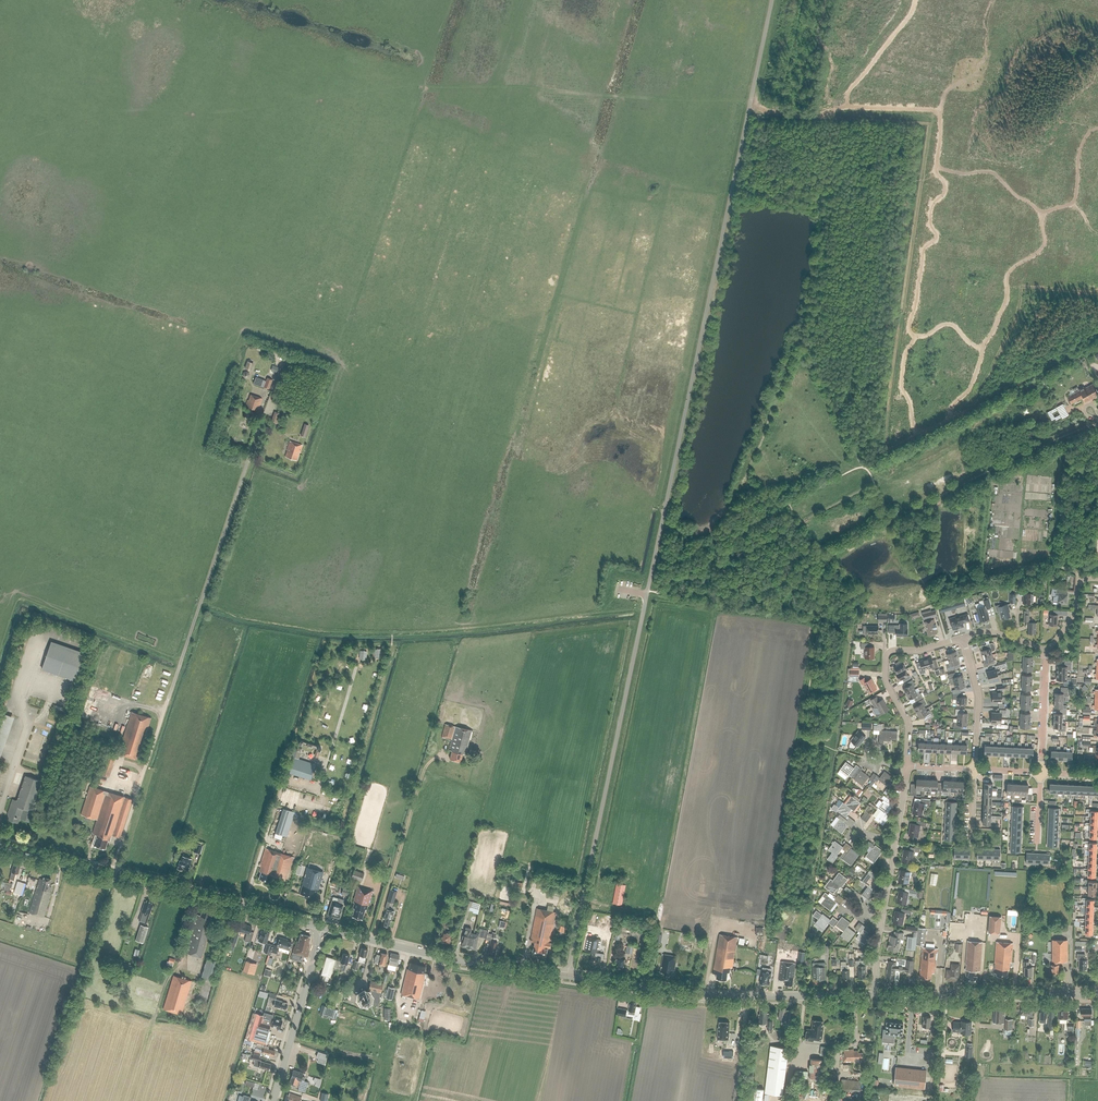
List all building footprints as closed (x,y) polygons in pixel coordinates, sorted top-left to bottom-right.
[(252,371),(254,363),(247,361),(245,368),(252,371)] [(280,368),(273,366),(271,371),(274,372),(273,374),(277,375),(280,368)] [(253,384),(264,388),(266,381),(256,377),(253,384)] [(272,380),(267,378),(266,381),(264,388),(269,389),(272,380)] [(1074,390),(1076,393),(1068,398),(1071,403),(1083,397),(1085,401),(1088,399),(1088,400),(1097,396),(1092,385),(1085,389),(1084,387),(1079,390),(1078,388),(1074,390)] [(263,399),(262,399),(251,395),(249,400),(248,400),(246,406),(256,410),(256,408),(260,409),(263,399)] [(279,423),(282,413),(275,411),(272,421),(279,423)] [(299,452),(300,453),(302,445),(290,441),(287,450),(285,457),(296,461),(299,452)] [(1028,480),(1027,491),(1042,492),(1042,494),(1039,493),(1039,499),(1050,500),(1051,477),(1037,476),(1037,480),(1028,480)] [(1024,588),(1020,588),(1018,588),(1018,596),(1023,596),(1023,603),(1030,604),(1030,603),(1034,603),(1034,595),(1031,594),(1024,593),(1024,588)] [(1053,602),(1057,602),(1067,604),(1068,594),(1061,593),(1062,589),(1057,589),(1052,588),(1051,595),(1054,596),(1053,602)] [(991,607),(989,599),(979,601),(980,603),(975,604),(977,609),(976,609),(980,621),(989,619),(987,609),(991,607)] [(953,610),(961,607),(959,601),(952,604),(953,610)] [(1003,606),(1002,604),(996,606),(997,611),(999,611),(1000,614),(999,614),(1001,620),(1010,617),(1009,612),(1010,612),(1008,604),(1003,606)] [(936,610),(923,614),(924,620),(938,616),(936,610)] [(1058,615),(1061,615),(1061,611),(1054,610),(1053,615),(1050,614),(1050,625),(1057,625),(1058,615)] [(967,615),(954,619),(954,617),(949,619),(950,624),(952,623),(954,629),(962,626),(961,623),(968,620),(967,615)] [(936,628),(937,628),(934,619),(924,622),(928,636),(937,633),(936,628)] [(907,637),(907,629),(908,624),(900,624),(900,625),(889,625),(889,633),(897,634),(896,636),(907,637)] [(51,641),(42,669),(75,680),(84,652),(51,641)] [(981,651),(983,657),(992,654),(992,652),(995,651),(996,648),(995,644),(993,643),(983,646),(984,650),(981,651)] [(868,644),(861,644),(861,649),(865,649),(865,659),(874,659),(874,648),(868,647),(868,644)] [(946,654),(948,660),(958,657),(956,651),(946,654)] [(992,654),(983,657),(984,663),(986,663),(987,666),(996,663),(995,660),(994,660),(992,654)] [(932,657),(926,659),(928,669),(932,668),(932,670),(935,669),(935,668),(938,667),(936,660),(932,661),(932,657)] [(958,657),(948,660),(949,663),(946,664),(948,671),(955,669),(954,665),(959,663),(958,657)] [(928,669),(926,659),(919,661),(922,671),(928,669)] [(904,670),(905,669),(905,670),(906,669),(903,664),(904,663),(902,660),(895,664),(897,667),(894,668),(897,675),(901,673),(901,672),(904,670)] [(1057,673),(1067,674),(1067,670),(1071,670),(1071,667),(1071,664),(1064,664),(1064,667),(1057,667),(1057,673)] [(850,677),(859,677),(860,669),(851,668),(850,677)] [(987,672),(988,677),(998,675),(997,672),(1000,672),(999,669),(996,669),(996,670),(987,672)] [(897,675),(896,675),(899,681),(900,681),(899,681),(902,680),(904,682),(911,679),(909,675),(908,676),(904,670),(901,672),(901,673),(897,675)] [(954,684),(964,681),(962,675),(955,677),(954,673),(948,674),(950,681),(953,680),(954,684)] [(1070,684),(1071,681),(1071,677),(1067,677),(1067,674),(1057,673),(1057,680),(1064,680),(1063,684),(1070,684)] [(1000,680),(998,675),(988,677),(990,683),(1000,680)] [(877,689),(871,679),(866,682),(864,678),(860,681),(862,685),(863,684),(868,694),(877,689)] [(903,689),(906,695),(915,690),(913,687),(915,686),(912,680),(904,685),(906,688),(903,689)] [(952,694),(959,693),(958,689),(966,687),(964,681),(954,684),(955,689),(952,690),(952,694)] [(992,698),(1002,697),(1002,690),(1005,689),(1005,686),(997,687),(997,690),(999,690),(999,692),(992,692),(992,698)] [(1055,701),(1063,701),(1063,697),(1067,697),(1068,688),(1061,687),(1061,691),(1061,694),(1055,693),(1055,701)] [(915,690),(906,695),(909,700),(913,698),(915,701),(923,697),(921,693),(920,694),(918,692),(916,693),(915,690)] [(959,693),(952,694),(953,700),(956,700),(956,703),(963,704),(963,705),(966,705),(967,698),(959,697),(959,693)] [(870,701),(874,707),(872,708),(877,717),(882,714),(888,710),(883,700),(879,702),(876,697),(870,701)] [(913,708),(916,714),(925,709),(924,706),(926,705),(924,702),(925,702),(923,699),(915,703),(917,707),(913,708)] [(1060,708),(1060,711),(1067,711),(1067,710),(1067,705),(1063,705),(1063,701),(1055,701),(1054,708),(1060,708)] [(925,709),(916,714),(919,719),(922,718),(924,721),(932,716),(929,711),(927,712),(925,709)] [(957,719),(967,719),(968,713),(964,713),(965,710),(956,709),(955,715),(958,715),(957,719)] [(1067,715),(1067,714),(1069,714),(1069,711),(1067,711),(1060,711),(1060,714),(1054,714),(1054,721),(1062,721),(1063,714),(1067,715)] [(132,712),(118,753),(138,760),(152,718),(132,712)] [(14,716),(5,713),(0,727),(0,759),(14,716)] [(1001,719),(991,718),(991,724),(999,725),(998,728),(1007,729),(1007,725),(1001,724),(1001,719)] [(967,719),(957,719),(957,722),(954,722),(953,728),(962,729),(962,725),(967,726),(967,719)] [(1062,721),(1054,721),(1053,728),(1059,728),(1059,731),(1066,732),(1066,726),(1062,725),(1062,721)] [(467,748),(468,748),(473,730),(455,727),(446,724),(442,737),(452,740),(449,750),(452,751),(450,758),(461,761),(463,754),(466,755),(467,748)] [(891,740),(897,740),(897,732),(880,731),(879,744),(883,744),(883,741),(890,741),(891,740)] [(851,741),(850,749),(854,749),(857,746),(865,737),(858,732),(851,741)] [(918,743),(918,751),(925,752),(925,743),(927,743),(927,738),(924,738),(924,743),(918,743)] [(932,744),(934,744),(934,739),(931,738),(931,743),(927,743),(925,743),(925,752),(932,752),(932,744)] [(932,744),(932,752),(939,752),(939,744),(940,744),(941,739),(938,739),(938,738),(934,738),(934,739),(934,744),(932,744)] [(946,744),(947,744),(948,739),(945,739),(945,744),(940,744),(939,744),(939,752),(946,753),(946,744)] [(946,744),(946,753),(953,753),(953,745),(954,745),(954,740),(952,740),(948,739),(947,744),(946,744)] [(321,749),(322,747),(301,740),(298,750),(300,751),(303,744),(321,749)] [(953,745),(953,753),(960,753),(960,745),(961,745),(961,740),(959,740),(959,745),(954,745),(953,745)] [(966,745),(961,745),(960,745),(960,753),(967,754),(967,745),(968,745),(968,740),(966,740),(966,745)] [(992,747),(993,747),(993,742),(991,741),(990,746),(985,746),(984,754),(991,755),(992,747)] [(997,747),(993,747),(992,747),(991,755),(998,755),(998,747),(1000,747),(1000,742),(997,742),(997,747)] [(1005,747),(1007,747),(1007,742),(1006,742),(1004,742),(1004,747),(1000,747),(998,747),(998,755),(1005,756),(1005,747)] [(1011,748),(1007,747),(1005,747),(1005,756),(1012,756),(1012,748),(1014,748),(1014,743),(1011,742),(1011,748)] [(1019,748),(1020,748),(1021,743),(1018,743),(1018,748),(1014,748),(1012,748),(1012,756),(1019,756),(1019,748)] [(1025,748),(1020,748),(1019,748),(1019,756),(1026,757),(1026,748),(1027,748),(1028,743),(1025,743),(1025,748)] [(1026,748),(1026,757),(1033,757),(1033,749),(1034,749),(1035,744),(1032,744),(1032,749),(1027,748),(1026,748)] [(1058,752),(1060,752),(1060,747),(1057,747),(1057,752),(1051,751),(1051,759),(1058,760),(1058,752)] [(1064,752),(1060,752),(1058,752),(1058,760),(1065,760),(1065,752),(1067,752),(1067,747),(1064,747),(1064,752)] [(1065,752),(1065,760),(1072,761),(1072,753),(1073,753),(1074,748),(1071,747),(1071,752),(1067,752),(1065,752)] [(108,750),(100,773),(101,773),(107,776),(110,776),(117,753),(108,750)] [(289,773),(311,780),(315,766),(294,760),(289,773)] [(854,773),(858,767),(856,765),(854,768),(845,762),(839,770),(847,777),(852,771),(854,773)] [(857,776),(854,780),(862,786),(869,777),(861,771),(861,769),(858,767),(854,773),(857,776)] [(878,780),(886,786),(893,778),(884,771),(880,778),(876,775),(876,776),(871,782),(870,783),(869,785),(871,787),(876,782),(878,780)] [(12,800),(12,802),(8,812),(9,812),(7,820),(18,823),(20,818),(31,822),(38,803),(34,802),(42,781),(25,776),(24,781),(17,801),(12,800)] [(923,790),(923,780),(916,780),(916,790),(921,790),(921,795),(924,795),(924,790),(923,790)] [(940,791),(941,784),(937,784),(937,781),(930,780),(930,790),(931,790),(935,791),(935,795),(937,796),(938,791),(940,791)] [(943,784),(941,784),(940,791),(943,791),(948,791),(948,796),(951,796),(951,791),(950,791),(950,781),(943,781),(943,784)] [(992,790),(992,791),(997,791),(997,789),(992,788),(992,783),(984,783),(984,790),(992,790)] [(1058,798),(1058,793),(1056,793),(1057,784),(1050,784),(1049,793),(1055,793),(1055,798),(1058,798)] [(1065,798),(1065,793),(1063,793),(1064,785),(1057,784),(1056,793),(1058,793),(1062,793),(1062,798),(1065,798)] [(1028,785),(1021,785),(1020,795),(1022,795),(1026,795),(1025,800),(1032,800),(1032,795),(1028,795),(1028,785)] [(1071,798),(1072,793),(1070,793),(1070,785),(1064,785),(1063,793),(1065,793),(1069,793),(1069,798),(1071,798)] [(1078,799),(1078,794),(1077,794),(1077,785),(1070,785),(1070,793),(1072,793),(1076,794),(1076,799),(1078,799)] [(1085,799),(1085,794),(1084,794),(1084,786),(1077,785),(1077,794),(1078,794),(1083,794),(1083,799),(1085,799)] [(93,845),(105,849),(108,840),(110,841),(112,835),(120,838),(132,799),(89,786),(88,788),(90,788),(81,815),(97,820),(93,834),(97,835),(93,845)] [(1092,800),(1092,795),(1091,795),(1091,786),(1084,786),(1084,794),(1085,794),(1090,794),(1089,799),(1092,800)] [(992,795),(992,791),(992,790),(984,790),(984,797),(992,797),(992,798),(996,798),(996,796),(992,795)] [(851,796),(860,803),(862,801),(853,794),(851,796)] [(851,796),(845,804),(851,809),(854,811),(860,803),(851,796)] [(877,808),(880,811),(880,810),(886,815),(886,814),(892,806),(887,803),(890,800),(884,796),(882,799),(883,800),(877,808)] [(984,797),(984,804),(991,804),(991,805),(996,805),(996,802),(992,802),(992,798),(992,797),(984,797)] [(924,804),(929,805),(930,801),(921,799),(920,803),(914,802),(912,814),(922,815),(924,804)] [(843,802),(839,807),(834,804),(831,808),(837,812),(837,811),(845,817),(851,809),(845,804),(843,802)] [(946,802),(946,810),(956,810),(956,802),(946,802)] [(991,812),(996,812),(996,809),(991,809),(991,805),(991,804),(984,804),(983,811),(991,811),(991,812)] [(1012,806),(1012,814),(1022,814),(1023,807),(1012,806)] [(1049,808),(1048,815),(1059,816),(1059,808),(1049,808)] [(1091,816),(1091,817),(1097,818),(1097,811),(1091,810),(1091,809),(1087,809),(1087,812),(1091,812),(1091,816)] [(880,810),(880,811),(874,819),(883,826),(889,817),(886,814),(886,815),(880,810)] [(946,810),(945,817),(956,818),(956,810),(946,810)] [(991,811),(983,811),(983,818),(991,818),(991,819),(995,819),(995,816),(991,816),(991,812),(991,811)] [(847,820),(840,814),(837,817),(839,818),(833,826),(841,833),(848,825),(845,823),(847,820)] [(1012,814),(1012,822),(1022,822),(1022,814),(1012,814)] [(1048,815),(1048,823),(1058,824),(1059,816),(1048,815)] [(1097,825),(1097,822),(1097,818),(1091,817),(1091,816),(1086,816),(1086,819),(1091,819),(1090,823),(1090,824),(1097,825)] [(945,817),(945,825),(955,826),(956,818),(945,817)] [(991,823),(991,819),(991,818),(983,818),(983,824),(990,825),(995,826),(995,823),(991,823)] [(920,826),(925,827),(926,823),(917,822),(916,825),(910,824),(908,836),(918,837),(920,826)] [(1012,822),(1011,829),(1022,830),(1022,822),(1012,822)] [(1048,823),(1048,831),(1058,831),(1058,824),(1048,823)] [(1090,826),(1090,830),(1090,831),(1097,832),(1097,825),(1090,824),(1090,823),(1086,823),(1086,825),(1090,826)] [(944,832),(944,833),(955,833),(955,826),(945,825),(945,830),(942,830),(942,832),(944,832)] [(1011,829),(1011,837),(1021,838),(1022,830),(1011,829)] [(1090,831),(1090,830),(1086,830),(1086,832),(1090,833),(1090,838),(1097,838),(1097,832),(1090,831)] [(1048,831),(1047,839),(1057,839),(1058,831),(1048,831)] [(955,833),(944,833),(944,840),(954,841),(955,833)] [(1011,837),(1011,845),(1021,845),(1021,838),(1011,837)] [(1057,847),(1057,839),(1047,839),(1047,846),(1057,847)] [(841,849),(843,847),(834,841),(828,850),(832,853),(828,859),(833,863),(838,856),(837,855),(841,849)] [(1089,849),(1096,850),(1097,843),(1089,842),(1089,841),(1085,841),(1085,844),(1089,844),(1089,848),(1089,849)] [(200,853),(203,845),(196,843),(193,852),(200,854),(200,853)] [(843,853),(840,857),(851,865),(859,854),(851,848),(852,847),(849,845),(844,851),(843,853)] [(880,854),(883,851),(876,845),(875,846),(873,849),(872,848),(865,856),(874,863),(880,854)] [(1021,853),(1021,845),(1011,845),(1010,852),(1021,853)] [(346,846),(344,853),(351,855),(353,849),(346,846)] [(914,852),(919,853),(920,849),(910,847),(910,851),(903,850),(901,862),(912,864),(914,852)] [(272,876),(287,881),(294,857),(265,848),(259,866),(261,867),(259,872),(261,872),(259,879),(270,882),(272,876)] [(1089,851),(1089,855),(1089,856),(1096,857),(1096,850),(1089,849),(1089,848),(1085,848),(1085,851),(1089,851)] [(962,859),(962,849),(954,849),(954,859),(962,859)] [(962,849),(962,859),(970,859),(970,849),(962,849)] [(984,856),(984,849),(977,849),(977,852),(976,859),(979,859),(983,859),(984,859),(984,856)] [(992,850),(988,850),(984,849),(984,856),(984,859),(988,860),(992,860),(992,850)] [(992,860),(1000,860),(1000,850),(992,850),(992,860)] [(1034,864),(1034,853),(1026,853),(1026,863),(1034,864)] [(1042,854),(1034,853),(1034,864),(1035,864),(1035,867),(1041,867),(1041,864),(1042,854)] [(1050,854),(1042,854),(1041,864),(1049,864),(1050,854)] [(1088,863),(1096,863),(1096,857),(1089,856),(1089,855),(1084,855),(1084,857),(1089,858),(1088,862),(1088,863)] [(190,865),(192,859),(182,856),(181,861),(180,860),(177,868),(182,870),(183,868),(188,870),(190,865)] [(1088,865),(1088,869),(1088,870),(1095,870),(1096,863),(1088,863),(1088,862),(1084,862),(1084,864),(1088,865)] [(16,873),(18,874),(20,865),(14,863),(11,872),(10,879),(14,880),(16,873)] [(307,867),(300,894),(315,898),(316,894),(317,894),(318,889),(318,890),(323,872),(307,867)] [(910,872),(915,873),(916,869),(906,868),(906,871),(900,870),(898,882),(908,884),(910,872)] [(1088,870),(1088,869),(1084,868),(1084,871),(1088,871),(1088,877),(1095,877),(1095,870),(1088,870)] [(354,870),(351,878),(362,881),(364,873),(354,870)] [(868,873),(868,874),(862,882),(867,886),(868,886),(872,889),(878,881),(874,878),(876,875),(870,870),(868,873)] [(839,885),(839,886),(841,887),(848,879),(838,872),(832,880),(839,885)] [(930,884),(936,885),(938,875),(931,873),(930,884)] [(51,891),(50,891),(51,887),(49,886),(51,879),(44,877),(43,879),(40,878),(29,913),(44,917),(50,895),(51,891)] [(824,887),(836,896),(838,893),(837,892),(839,889),(838,888),(839,886),(839,885),(832,880),(830,879),(824,887)] [(1089,883),(1089,887),(1089,888),(1097,889),(1097,882),(1089,881),(1089,880),(1085,880),(1084,883),(1089,883)] [(22,895),(26,883),(18,881),(14,893),(22,895)] [(512,888),(523,890),(524,883),(513,881),(512,888)] [(617,884),(613,903),(622,905),(626,885),(617,884)] [(868,886),(867,886),(861,895),(867,899),(865,901),(868,904),(866,906),(869,908),(874,902),(871,900),(877,893),(872,889),(868,886)] [(343,887),(342,894),(348,896),(350,889),(343,887)] [(373,891),(365,889),(358,887),(353,902),(354,903),(353,908),(354,908),(352,916),(357,918),(362,919),(364,914),(365,910),(366,910),(368,906),(369,902),(370,902),(373,891)] [(1089,888),(1089,887),(1084,887),(1084,890),(1088,890),(1088,895),(1097,896),(1097,889),(1089,888)] [(913,894),(917,894),(917,891),(914,890),(905,888),(904,892),(898,891),(896,903),(906,905),(908,893),(913,894)] [(394,903),(397,892),(391,890),(390,890),(387,901),(394,903)] [(836,897),(830,893),(829,894),(825,892),(818,901),(821,903),(830,911),(836,903),(840,905),(842,902),(836,897)] [(332,901),(328,915),(339,918),(343,904),(345,900),(339,898),(337,903),(332,901)] [(1086,906),(1094,907),(1094,900),(1087,900),(1087,899),(1082,898),(1082,901),(1087,901),(1086,905),(1086,906)] [(141,912),(139,920),(147,923),(149,915),(153,904),(151,904),(152,902),(147,900),(146,902),(145,902),(141,912)] [(1086,908),(1086,912),(1086,913),(1093,914),(1094,907),(1086,906),(1086,905),(1082,905),(1082,908),(1086,908)] [(212,919),(210,918),(212,911),(203,908),(200,916),(197,915),(187,953),(203,958),(211,927),(210,926),(212,919)] [(556,912),(537,908),(530,941),(535,942),(534,946),(533,953),(546,956),(548,948),(550,948),(551,943),(549,943),(550,940),(551,940),(556,912)] [(393,916),(393,915),(394,915),(394,914),(395,912),(394,912),(394,911),(387,909),(386,913),(385,914),(383,919),(386,920),(384,925),(389,927),(390,921),(391,921),(393,916)] [(905,913),(910,914),(910,910),(901,909),(900,912),(895,911),(892,923),(903,925),(905,913)] [(828,923),(831,925),(835,919),(833,917),(830,920),(822,914),(817,911),(813,915),(818,919),(815,923),(823,930),(828,923)] [(1086,920),(1093,920),(1093,914),(1086,913),(1086,912),(1082,912),(1082,915),(1086,915),(1086,919),(1086,920)] [(835,925),(843,931),(847,927),(850,923),(842,916),(838,921),(835,919),(831,925),(830,927),(832,929),(835,925)] [(1002,917),(990,916),(988,933),(1000,934),(1002,917)] [(1085,922),(1085,926),(1085,927),(1093,927),(1093,920),(1086,920),(1086,919),(1081,919),(1081,921),(1085,922)] [(238,931),(249,934),(252,926),(244,924),(245,923),(241,922),(238,931)] [(144,943),(149,927),(140,924),(136,940),(144,943)] [(864,926),(862,924),(857,930),(860,933),(856,938),(864,944),(871,935),(863,929),(864,926)] [(1085,927),(1085,926),(1081,925),(1081,928),(1085,928),(1085,934),(1092,934),(1093,927),(1085,927)] [(461,946),(467,948),(469,940),(472,940),(474,934),(470,933),(471,928),(466,927),(464,936),(463,936),(462,939),(463,939),(461,946)] [(843,931),(840,935),(848,942),(855,933),(847,927),(843,931)] [(924,946),(925,929),(918,928),(916,945),(924,946)] [(479,935),(474,934),(472,940),(469,940),(467,948),(468,949),(470,949),(471,948),(475,950),(478,937),(485,938),(487,930),(480,929),(479,935)] [(258,941),(266,943),(270,932),(262,930),(258,941)] [(444,942),(449,943),(452,933),(451,933),(451,932),(450,931),(450,933),(443,931),(440,941),(441,941),(441,942),(443,943),(444,942)] [(236,943),(239,934),(233,932),(230,941),(236,943)] [(491,940),(491,937),(495,938),(496,933),(493,932),(492,934),(487,933),(486,939),(491,940)] [(901,939),(902,940),(903,934),(895,932),(894,937),(890,936),(888,950),(898,952),(901,939)] [(294,946),(292,953),(307,957),(309,951),(308,950),(310,945),(308,944),(310,936),(301,934),(299,942),(297,941),(295,947),(294,946)] [(738,937),(719,934),(713,974),(717,974),(716,979),(726,980),(728,973),(729,973),(730,968),(732,968),(738,937)] [(288,953),(289,950),(292,943),(284,940),(285,939),(280,937),(277,946),(273,945),(271,952),(277,954),(278,950),(288,953)] [(591,963),(600,964),(601,958),(596,957),(596,953),(598,954),(601,940),(588,937),(585,951),(592,953),(592,956),(591,963)] [(915,950),(916,937),(908,937),(907,950),(915,950)] [(1058,961),(1067,961),(1067,940),(1052,939),(1052,961),(1053,961),(1053,964),(1051,964),(1051,973),(1058,973),(1059,964),(1058,964),(1058,961)] [(493,940),(491,940),(489,949),(490,949),(489,953),(495,954),(495,950),(496,950),(497,942),(492,941),(493,940)] [(233,951),(235,943),(230,941),(229,941),(227,949),(233,951)] [(965,970),(966,970),(966,976),(967,976),(967,982),(977,983),(977,976),(976,976),(976,971),(980,971),(981,941),(966,941),(965,970)] [(1009,964),(1011,964),(1013,943),(996,942),(994,973),(997,973),(997,976),(1007,977),(1007,969),(1009,969),(1009,964)] [(633,954),(634,947),(627,946),(625,953),(633,954)] [(920,947),(919,955),(921,955),(919,976),(923,977),(922,979),(931,980),(931,974),(934,974),(935,967),(936,968),(938,948),(920,947)] [(362,948),(358,961),(360,962),(364,963),(368,949),(362,948)] [(341,963),(339,969),(345,971),(347,964),(350,955),(343,953),(341,961),(341,963)] [(382,964),(381,968),(380,971),(386,972),(387,969),(384,969),(385,965),(388,954),(381,953),(380,955),(377,954),(376,956),(375,956),(374,961),(375,961),(375,963),(382,964)] [(395,971),(396,967),(399,955),(391,953),(389,960),(390,960),(387,970),(395,971)] [(625,958),(626,954),(621,953),(621,957),(617,957),(616,961),(618,961),(617,968),(624,969),(625,958)] [(675,970),(674,970),(677,957),(664,954),(660,972),(664,973),(664,975),(669,976),(670,974),(674,975),(675,970)] [(1087,969),(1087,960),(1085,960),(1086,954),(1077,954),(1077,960),(1079,960),(1079,968),(1087,969)] [(333,968),(339,969),(341,963),(341,961),(336,959),(326,956),(324,964),(322,963),(321,967),(323,967),(321,975),(330,978),(333,968)] [(173,966),(175,959),(170,958),(169,961),(167,961),(166,964),(168,965),(167,968),(171,969),(172,966),(173,966)] [(212,975),(215,976),(219,961),(207,958),(202,975),(211,978),(212,975)] [(895,970),(912,972),(913,972),(914,961),(898,959),(897,962),(888,961),(887,969),(886,969),(885,978),(887,978),(887,980),(892,981),(892,979),(894,979),(895,970)] [(866,978),(865,960),(855,960),(855,966),(858,966),(858,978),(866,978)] [(251,975),(254,964),(245,961),(242,972),(251,975)] [(793,978),(794,978),(796,963),(781,961),(779,980),(785,981),(785,985),(792,986),(793,978)] [(407,969),(401,995),(419,999),(423,983),(427,984),(428,980),(424,979),(425,977),(424,977),(425,973),(424,973),(425,967),(410,963),(409,969),(407,969)] [(825,979),(825,967),(825,963),(813,963),(813,978),(818,978),(818,980),(825,979)] [(958,980),(959,964),(951,963),(951,970),(947,970),(946,979),(946,980),(947,981),(950,981),(951,980),(958,980)] [(849,979),(849,970),(848,970),(848,965),(840,965),(841,970),(842,970),(843,979),(849,979)] [(272,971),(266,969),(264,975),(270,977),(272,971)] [(760,983),(769,985),(771,972),(762,970),(760,983)] [(173,975),(163,1009),(181,1015),(192,981),(173,975)] [(371,981),(368,992),(363,991),(360,993),(359,999),(361,1001),(378,1005),(383,984),(371,981)] [(389,987),(386,998),(391,999),(394,988),(389,987)] [(283,1001),(277,999),(275,999),(276,996),(270,994),(269,999),(275,1001),(273,1006),(278,1008),(281,1009),(286,1010),(288,1004),(283,1002),(283,1001)] [(628,1010),(629,1010),(629,1012),(633,1013),(633,1011),(635,1011),(637,1000),(630,999),(630,1002),(629,1002),(628,1007),(629,1007),(628,1010)] [(335,1020),(338,1010),(322,1005),(319,1015),(335,1020)] [(1067,1023),(1068,1011),(1069,1011),(1070,1005),(1059,1005),(1059,1011),(1059,1024),(1067,1024),(1067,1023)] [(993,1023),(1004,1024),(1005,1009),(1002,1009),(1002,1006),(997,1006),(997,1008),(994,1008),(993,1023)] [(1029,1026),(1034,1026),(1034,1016),(1032,1016),(1033,1006),(1021,1006),(1021,1015),(1029,1016),(1029,1026)] [(787,1025),(793,1026),(794,1011),(786,1010),(786,1008),(780,1007),(780,1016),(779,1015),(778,1019),(781,1019),(781,1024),(784,1024),(785,1020),(787,1020),(787,1025)] [(1040,1013),(1039,1023),(1046,1023),(1046,1019),(1049,1019),(1048,1029),(1053,1030),(1055,1008),(1049,1007),(1049,1012),(1046,1011),(1047,1008),(1041,1007),(1041,1013),(1040,1013)] [(627,1010),(618,1008),(617,1015),(625,1016),(627,1010)] [(773,1021),(769,1020),(769,1013),(767,1013),(767,1008),(760,1008),(760,1014),(759,1014),(758,1024),(767,1024),(767,1029),(772,1029),(773,1021)] [(1091,1025),(1091,1016),(1092,1016),(1092,1009),(1081,1009),(1081,1016),(1084,1016),(1084,1020),(1086,1025),(1091,1025)] [(280,1028),(280,1027),(281,1027),(281,1025),(281,1024),(282,1021),(272,1018),(273,1015),(264,1013),(263,1015),(254,1013),(249,1030),(251,1031),(249,1040),(268,1045),(268,1046),(272,1031),(270,1031),(272,1026),(280,1028)] [(932,1035),(936,1035),(936,1026),(932,1026),(930,1026),(931,1017),(923,1016),(922,1027),(930,1028),(932,1028),(932,1035)] [(806,1040),(813,1041),(814,1037),(822,1038),(824,1027),(822,1027),(823,1021),(813,1020),(812,1029),(807,1029),(806,1040)] [(963,1033),(971,1034),(972,1022),(964,1021),(964,1022),(954,1022),(953,1032),(963,1032),(963,1033)] [(719,1028),(718,1028),(717,1039),(729,1039),(729,1022),(719,1022),(719,1028)] [(884,1029),(882,1041),(894,1043),(895,1034),(902,1035),(903,1024),(886,1022),(886,1029),(884,1029)] [(256,1043),(253,1055),(260,1057),(260,1054),(266,1056),(266,1054),(273,1056),(275,1051),(267,1049),(267,1046),(256,1043)] [(783,1095),(785,1074),(789,1048),(770,1046),(767,1072),(764,1093),(783,1095)] [(863,1058),(863,1052),(859,1053),(859,1051),(854,1051),(854,1049),(844,1050),(844,1054),(843,1054),(843,1063),(854,1062),(854,1059),(863,1058)] [(318,1052),(316,1058),(318,1058),(317,1062),(325,1065),(328,1055),(318,1051),(318,1052)] [(253,1066),(269,1070),(270,1064),(260,1061),(261,1058),(253,1055),(252,1059),(255,1060),(253,1066)] [(810,1058),(809,1078),(823,1079),(824,1059),(810,1058)] [(894,1085),(925,1089),(926,1070),(896,1067),(894,1085)] [(298,1090),(305,1092),(308,1082),(301,1080),(303,1073),(294,1070),(289,1084),(299,1087),(298,1090)] [(861,1081),(841,1079),(840,1091),(860,1093),(861,1081)] [(329,1094),(322,1092),(320,1100),(327,1100),(329,1094)]
